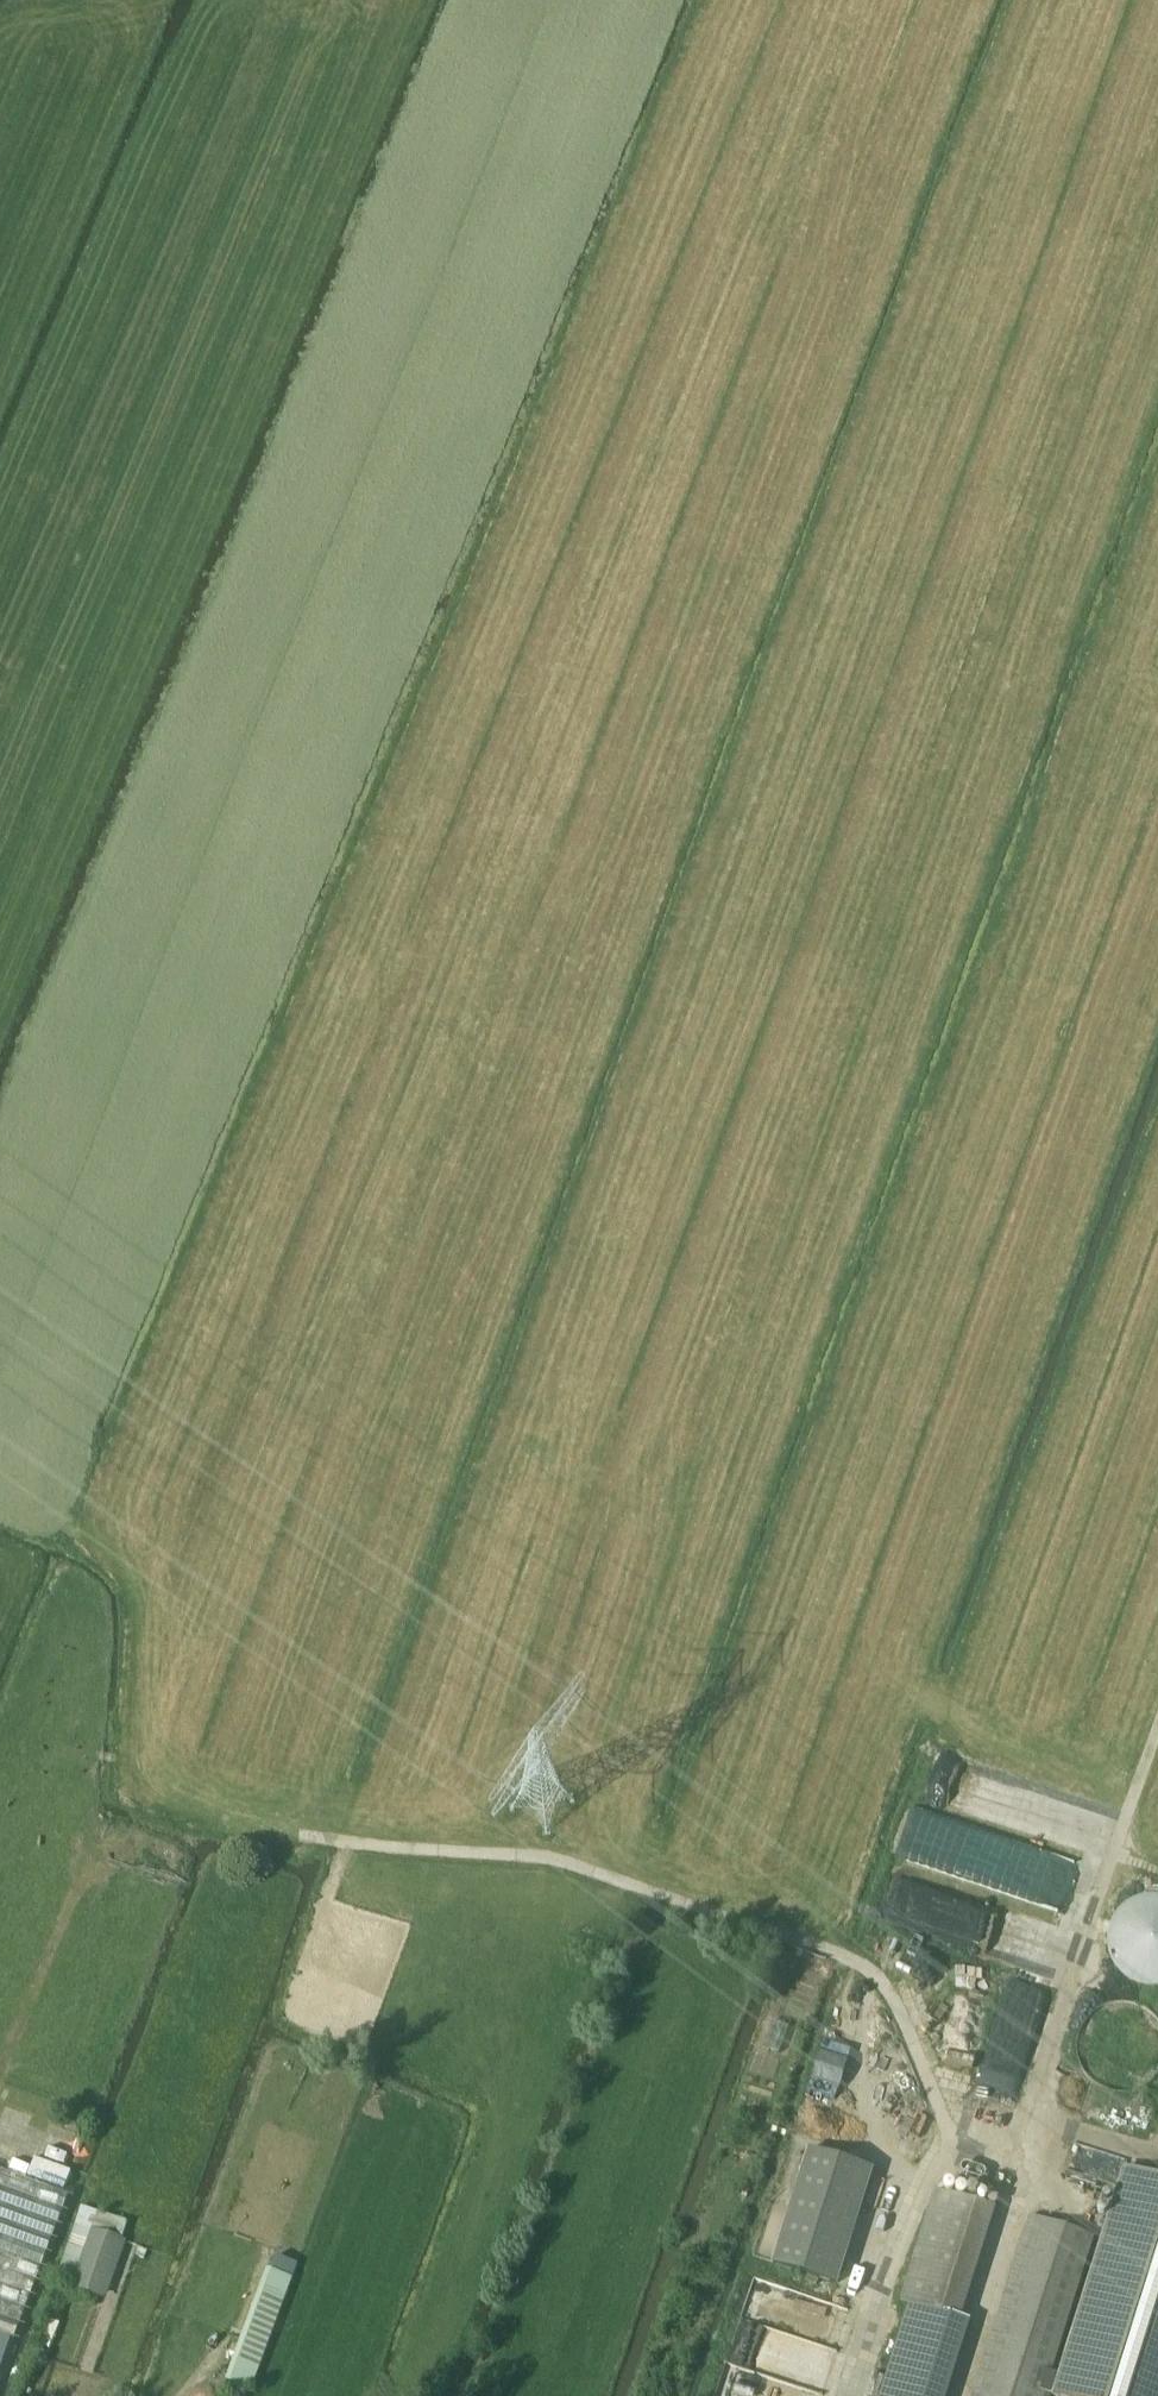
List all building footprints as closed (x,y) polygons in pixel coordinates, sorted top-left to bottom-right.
[(808,2151),(773,2264),(836,2284),(872,2171),(808,2151)] [(1133,2169),(1064,2375),(1056,2372),(1050,2392),(1061,2395),(1157,2395),(1157,2177),(1133,2169)] [(0,2171),(0,2353),(3,2354),(10,2336),(15,2338),(70,2199),(0,2171)] [(910,2302),(880,2395),(945,2395),(969,2322),(960,2319),(994,2209),(935,2190),(901,2299),(910,2302)] [(81,2206),(56,2278),(107,2295),(125,2241),(121,2239),(127,2222),(81,2206)] [(1030,2216),(974,2393),(982,2395),(1048,2395),(1050,2392),(1056,2372),(1097,2237),(1030,2216)] [(266,2269),(225,2381),(250,2390),(292,2278),(266,2269)]
